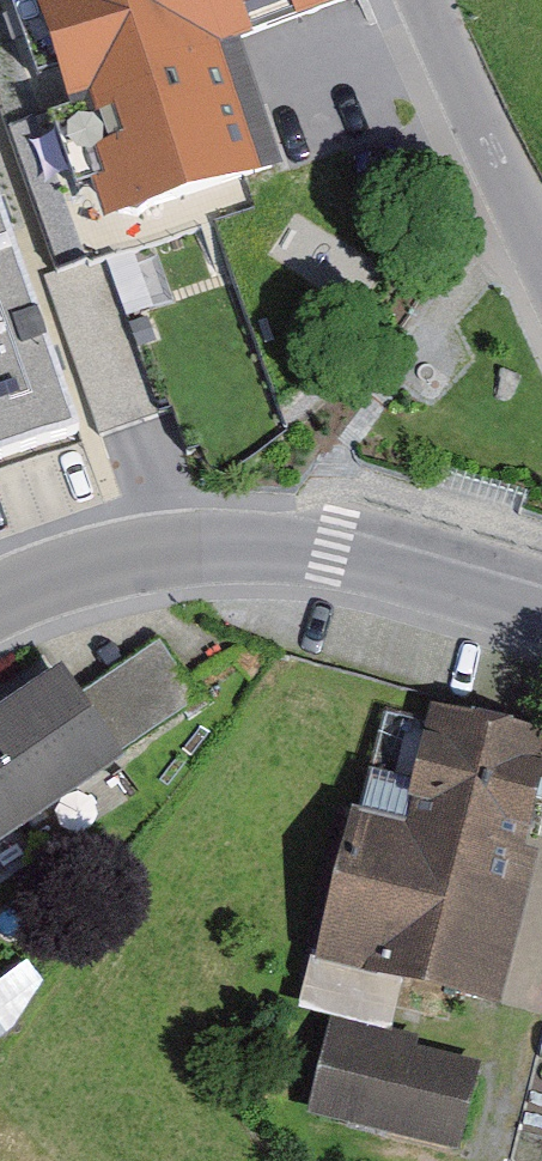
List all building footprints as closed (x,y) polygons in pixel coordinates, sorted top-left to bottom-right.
[(353,0),(55,0),(129,213),(265,166),(223,45),(353,0)] [(82,435),(95,431),(0,163),(0,464),(82,435)] [(180,635),(101,690),(141,746),(219,691),(207,674),(180,635)] [(87,670),(0,727),(0,750),(51,825),(147,757),(141,746),(101,690),(87,670)] [(541,890),(541,726),(456,706),(430,820),(378,808),(344,956),(518,996),(541,890)] [(51,825),(0,750),(0,859),(51,825)] [(500,1063),(350,1021),(327,1104),(477,1146),(500,1063)]
